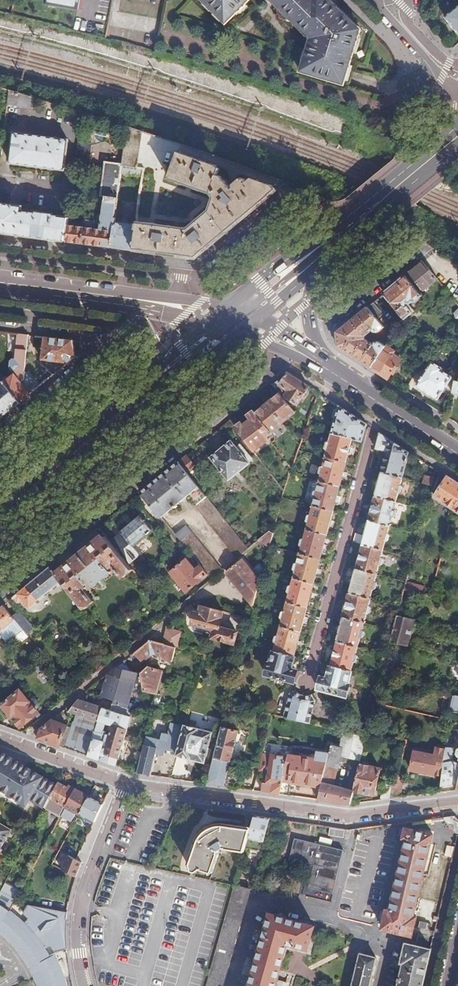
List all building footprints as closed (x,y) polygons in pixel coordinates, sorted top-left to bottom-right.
[(48,3),(79,8),(80,0),(48,0),(48,3)] [(228,24),(251,0),(204,0),(228,24)] [(317,37),(316,44),(310,42),(301,68),(342,82),(361,29),(332,0),(279,0),(317,37)] [(457,33),(457,8),(446,18),(457,33)] [(34,98),(9,91),(8,106),(33,109),(34,98)] [(144,131),(127,126),(123,164),(123,165),(139,167),(144,131)] [(69,139),(14,133),(11,164),(66,170),(69,139)] [(79,143),(76,160),(91,162),(93,145),(79,143)] [(198,258),(279,190),(273,185),(259,180),(256,182),(253,178),(249,182),(246,178),(245,180),(244,178),(243,179),(242,178),(234,184),(235,188),(234,190),(223,177),(218,176),(221,170),(219,166),(179,152),(170,179),(211,194),(216,199),(212,211),(188,231),(138,223),(138,225),(135,250),(198,258)] [(76,226),(74,242),(80,243),(113,247),(116,222),(122,174),(123,165),(123,164),(106,162),(101,197),(106,197),(103,222),(86,220),(85,228),(76,226)] [(123,165),(122,174),(144,177),(146,168),(139,167),(123,165)] [(20,235),(66,241),(68,225),(71,203),(64,202),(62,217),(54,216),(54,214),(37,212),(37,214),(23,212),(20,235)] [(7,233),(9,223),(12,223),(13,214),(10,214),(11,205),(0,204),(0,232),(7,233)] [(9,223),(7,233),(20,235),(23,212),(24,207),(11,205),(10,214),(13,214),(12,223),(9,223)] [(138,225),(116,222),(113,247),(135,250),(138,225)] [(68,225),(66,241),(74,242),(76,226),(68,225)] [(418,244),(412,236),(404,242),(410,250),(418,244)] [(436,280),(422,263),(409,273),(424,291),(436,280)] [(421,295),(405,277),(383,295),(405,323),(417,313),(409,303),(417,297),(418,298),(421,295)] [(454,301),(449,306),(454,313),(454,319),(457,322),(457,306),(454,301)] [(337,347),(371,369),(385,347),(378,342),(374,343),(372,346),(363,336),(372,328),(374,330),(378,331),(382,327),(367,308),(336,334),(337,347)] [(50,338),(45,337),(44,365),(56,376),(85,352),(81,342),(50,338)] [(371,369),(387,379),(391,374),(393,375),(397,367),(395,366),(399,359),(391,354),(392,352),(385,347),(371,369)] [(453,382),(454,379),(431,364),(416,387),(437,400),(445,388),(452,393),(453,382)] [(24,382),(33,395),(42,387),(28,371),(28,380),(24,382)] [(299,406),(309,387),(289,374),(282,385),(278,380),(272,385),(280,393),(286,400),(289,396),(299,406)] [(6,383),(22,403),(27,399),(33,395),(24,382),(19,375),(6,383)] [(22,403),(6,383),(5,382),(0,386),(0,422),(9,414),(22,403)] [(268,404),(284,423),(295,413),(296,412),(286,400),(280,393),(268,404)] [(286,400),(296,412),(299,406),(289,396),(286,400)] [(273,432),(284,423),(268,404),(257,412),(273,432)] [(362,442),(367,424),(339,406),(332,434),(352,440),(362,442)] [(254,411),(253,410),(248,414),(251,419),(243,425),(241,423),(235,427),(254,452),(272,438),(270,435),(274,432),(273,432),(257,412),(255,411),(254,411)] [(410,452),(379,433),(376,450),(387,453),(382,473),(403,479),(410,452)] [(327,452),(325,458),(346,464),(352,440),(332,434),(329,442),(328,442),(327,444),(325,450),(325,451),(327,452)] [(233,450),(228,443),(207,460),(226,483),(247,466),(246,465),(249,462),(237,447),(233,450)] [(187,455),(179,462),(189,474),(195,469),(197,467),(187,455)] [(321,476),(319,482),(340,488),(346,464),(325,458),(323,468),(321,467),(320,469),(319,474),(319,475),(321,476)] [(179,462),(141,493),(162,518),(188,496),(196,506),(194,508),(237,560),(248,550),(189,474),(179,462)] [(382,473),(376,497),(396,503),(399,494),(400,494),(402,493),(403,488),(402,486),(401,486),(403,479),(382,473)] [(432,487),(434,479),(425,476),(423,484),(432,487)] [(447,477),(435,497),(454,509),(457,503),(457,483),(447,477)] [(314,499),(313,506),(333,512),(340,488),(319,482),(317,492),(315,491),(314,492),(312,498),(313,499),(314,499)] [(376,497),(370,522),(390,527),(392,519),(393,519),(396,518),(397,512),(396,510),(394,510),(396,503),(376,497)] [(308,524),(307,531),(327,536),(333,512),(313,506),(311,515),(309,515),(307,516),(306,522),(306,524),(308,524)] [(140,515),(120,531),(134,547),(153,531),(140,515)] [(105,522),(98,528),(105,537),(108,540),(115,535),(105,522)] [(356,535),(354,543),(363,546),(384,551),(386,543),(388,544),(390,542),(391,536),(390,535),(388,534),(390,527),(370,522),(366,538),(356,535)] [(208,576),(212,580),(222,571),(186,527),(175,535),(201,567),(208,576)] [(270,549),(275,528),(259,541),(270,549)] [(301,549),(300,555),(321,560),(327,536),(307,531),(304,539),(303,539),(301,540),(300,547),(301,549)] [(58,576),(62,581),(86,610),(96,602),(85,590),(90,586),(92,590),(113,574),(110,570),(114,566),(124,579),(134,571),(108,540),(105,537),(58,576)] [(363,546),(357,570),(377,575),(380,567),(381,567),(383,566),(385,560),(384,559),(382,558),(384,551),(363,546)] [(295,572),(294,579),(314,585),(321,560),(300,555),(298,564),(296,563),(295,564),(293,571),(294,572),(295,572)] [(263,576),(264,571),(260,566),(253,572),(242,560),(227,574),(244,592),(263,576)] [(187,592),(208,576),(201,567),(196,571),(187,561),(171,573),(187,592)] [(27,587),(38,601),(62,581),(58,576),(51,567),(27,587)] [(357,570),(351,594),(371,600),(374,590),(375,591),(377,590),(378,585),(378,583),(376,582),(377,575),(357,570)] [(290,597),(288,603),(308,609),(314,585),(294,579),(292,588),(290,588),(289,588),(287,594),(287,596),(290,597)] [(407,583),(405,591),(423,595),(425,587),(407,583)] [(29,608),(38,601),(27,587),(14,598),(19,604),(22,600),(29,608)] [(351,594),(344,618),(365,624),(367,615),(369,615),(371,614),(373,609),(371,607),(370,606),(371,600),(351,594)] [(283,620),(281,628),(302,633),(308,609),(288,603),(286,612),(284,612),(282,613),(281,618),(282,620),(283,620)] [(0,609),(0,635),(2,637),(8,643),(17,635),(23,629),(27,634),(34,628),(18,609),(12,614),(5,605),(0,609)] [(221,618),(222,611),(198,605),(197,609),(201,610),(200,615),(194,614),(192,625),(207,629),(215,630),(214,637),(236,642),(238,632),(220,627),(222,619),(221,618)] [(399,617),(395,631),(392,643),(408,647),(416,621),(399,617)] [(344,618),(338,643),(359,648),(361,639),(363,640),(365,638),(366,633),(366,631),(363,630),(365,624),(344,618)] [(277,644),(275,652),(296,657),(302,633),(281,628),(279,638),(277,637),(276,638),(275,642),(276,644),(277,644)] [(23,629),(17,635),(20,640),(27,634),(23,629)] [(215,630),(207,629),(206,635),(214,637),(215,630)] [(167,630),(163,644),(175,647),(177,648),(181,633),(167,630)] [(163,644),(150,640),(133,653),(136,655),(136,657),(142,658),(143,656),(146,654),(150,655),(152,657),(171,662),(175,647),(163,644)] [(338,643),(332,667),(353,672),(355,664),(356,664),(358,662),(360,657),(359,655),(357,654),(359,648),(338,643)] [(115,658),(121,653),(115,647),(113,649),(112,655),(115,658)] [(266,676),(295,683),(298,672),(292,670),(296,657),(275,652),(272,665),(269,665),(266,676)] [(25,664),(28,667),(34,662),(31,658),(25,664)] [(236,676),(240,664),(232,662),(229,675),(236,676)] [(151,687),(155,669),(146,666),(142,673),(139,673),(140,684),(140,690),(146,691),(155,693),(157,689),(151,687)] [(329,680),(323,678),(321,690),(349,697),(352,685),(350,685),(353,672),(332,667),(329,680)] [(140,684),(139,673),(115,668),(115,669),(114,669),(112,677),(106,675),(100,697),(113,702),(110,712),(101,709),(98,722),(108,724),(99,759),(115,765),(117,757),(116,756),(129,716),(128,716),(130,709),(127,708),(133,682),(140,684)] [(87,681),(97,672),(94,669),(83,678),(87,681)] [(64,690),(69,696),(79,688),(75,684),(69,689),(68,687),(64,690)] [(41,712),(22,689),(3,705),(23,727),(41,712)] [(291,695),(285,717),(298,720),(305,696),(297,692),(291,695)] [(305,696),(298,720),(311,723),(318,700),(314,696),(305,696)] [(65,747),(89,756),(98,722),(101,709),(94,706),(78,700),(69,710),(68,712),(76,714),(65,747)] [(41,730),(37,738),(47,741),(60,746),(67,726),(52,721),(41,730)] [(180,750),(186,725),(171,721),(167,734),(163,733),(161,741),(147,737),(138,772),(151,775),(157,751),(162,753),(163,751),(166,752),(167,746),(180,750)] [(89,756),(99,759),(108,724),(98,722),(89,756)] [(180,750),(179,755),(207,762),(214,732),(186,725),(180,750)] [(223,728),(208,784),(218,785),(220,778),(225,758),(232,759),(239,732),(223,728)] [(366,735),(345,731),(342,730),(338,742),(341,746),(339,755),(344,756),(343,761),(360,765),(366,735)] [(450,736),(440,785),(457,782),(457,790),(457,764),(455,763),(454,761),(452,761),(456,737),(450,736)] [(334,786),(340,762),(343,761),(344,756),(339,755),(341,746),(334,744),(331,754),(322,786),(319,799),(342,802),(346,788),(334,786)] [(166,752),(179,755),(180,750),(167,746),(166,752)] [(438,755),(416,751),(412,770),(434,774),(435,769),(440,770),(441,766),(436,765),(438,755)] [(0,752),(0,789),(26,804),(29,798),(46,807),(50,799),(57,786),(0,752)] [(318,758),(289,755),(286,769),(284,775),(279,793),(289,795),(291,782),(322,786),(331,754),(319,752),(318,758)] [(263,780),(263,781),(262,791),(279,793),(284,775),(286,769),(289,756),(273,754),(266,779),(265,779),(264,779),(263,780)] [(353,789),(360,765),(354,764),(348,788),(353,789)] [(360,764),(360,765),(353,789),(371,794),(374,782),(378,783),(382,769),(360,764)] [(381,799),(390,798),(392,779),(397,780),(399,775),(385,778),(381,799)] [(392,779),(390,798),(400,797),(404,776),(399,775),(397,780),(392,779)] [(50,799),(65,808),(75,790),(69,787),(67,789),(58,784),(57,786),(50,799)] [(350,803),(353,789),(348,788),(346,788),(342,802),(350,803)] [(75,790),(65,808),(76,814),(79,816),(89,797),(75,790)] [(103,805),(89,797),(79,816),(94,824),(103,805)] [(76,814),(65,808),(60,817),(71,823),(76,814)] [(263,841),(270,818),(253,815),(250,827),(247,839),(263,841)] [(445,816),(445,817),(444,818),(444,819),(455,832),(457,833),(457,819),(455,815),(445,816)] [(0,824),(0,849),(11,831),(0,824)] [(224,848),(234,849),(240,826),(229,824),(221,824),(218,824),(214,825),(211,826),(206,829),(201,832),(197,838),(195,843),(187,868),(189,874),(208,878),(217,854),(215,854),(215,852),(221,845),(225,845),(224,848)] [(73,825),(72,838),(77,838),(76,841),(82,841),(84,826),(73,825)] [(321,825),(317,841),(343,845),(346,829),(321,825)] [(243,851),(247,839),(250,827),(240,826),(234,849),(243,851)] [(434,835),(406,828),(404,838),(407,839),(390,909),(388,909),(387,911),(382,910),(381,916),(386,918),(383,927),(413,934),(418,916),(415,915),(434,835)] [(446,856),(453,856),(454,846),(447,845),(446,856)] [(61,872),(68,875),(76,878),(81,862),(67,857),(61,872)] [(249,888),(233,886),(216,946),(232,950),(249,888)] [(24,909),(14,902),(12,907),(20,912),(22,913),(24,909)] [(8,943),(17,951),(24,961),(28,967),(36,983),(37,985),(65,985),(63,977),(54,955),(50,957),(44,947),(41,942),(32,932),(26,926),(15,917),(10,913),(0,907),(0,936),(8,943)] [(20,912),(12,907),(9,911),(18,916),(20,912)] [(270,909),(248,985),(274,985),(287,938),(308,943),(314,921),(270,909)] [(65,917),(50,910),(42,926),(37,923),(36,927),(56,936),(65,917)] [(431,950),(406,944),(402,963),(405,964),(399,985),(422,985),(431,950)] [(232,950),(216,946),(205,985),(222,985),(232,950)] [(376,961),(359,957),(352,985),(369,985),(376,961)]
